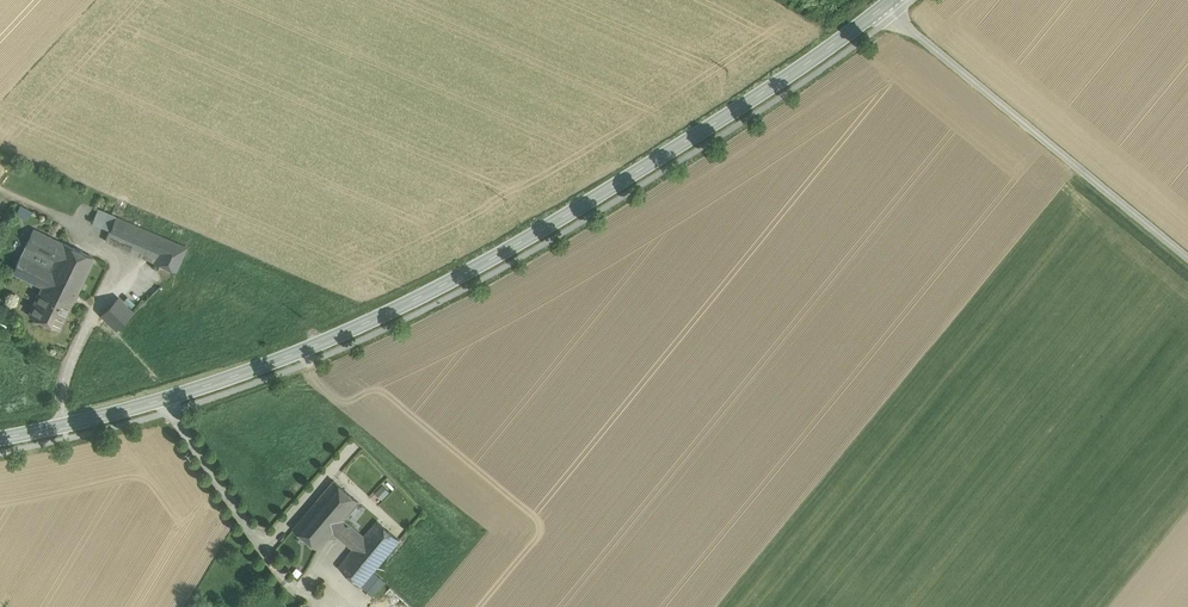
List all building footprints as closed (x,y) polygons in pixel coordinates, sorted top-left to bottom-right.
[(116,216),(98,209),(93,222),(110,230),(116,216)] [(187,247),(116,216),(110,230),(110,231),(154,250),(150,260),(176,271),(187,247)] [(63,243),(33,228),(25,246),(55,260),(63,243)] [(55,260),(52,266),(49,265),(47,267),(50,269),(42,286),(41,287),(72,302),(94,258),(63,243),(55,260)] [(47,267),(21,254),(12,272),(42,286),(50,269),(47,267)] [(72,302),(41,287),(28,315),(59,329),(72,302)] [(115,328),(128,314),(114,301),(101,314),(115,328)] [(359,501),(334,480),(317,500),(342,521),(344,519),(359,501)] [(383,497),(392,489),(383,481),(375,489),(383,497)] [(317,500),(294,527),(319,548),(333,531),(342,521),(317,500)] [(356,520),(351,515),(346,520),(352,525),(356,520)] [(346,520),(344,519),(342,521),(333,531),(354,548),(364,536),(352,525),(346,520)] [(364,536),(354,548),(339,566),(362,585),(400,540),(378,520),(364,536)] [(306,567),(294,558),(286,568),(298,577),(306,567)] [(340,593),(325,582),(320,589),(335,601),(340,593)]
